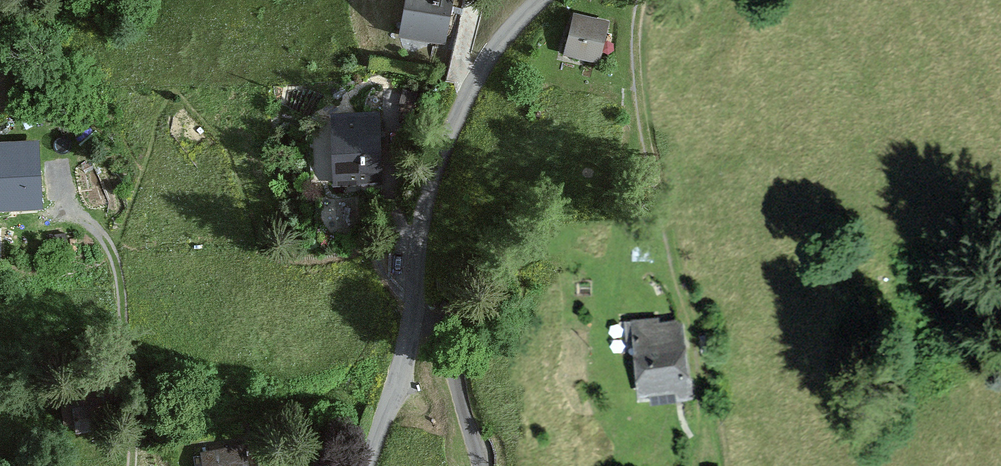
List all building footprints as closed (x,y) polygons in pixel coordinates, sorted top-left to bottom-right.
[(400,40),(448,50),(459,0),(408,0),(400,40)] [(612,20),(577,12),(568,52),(603,59),(612,20)] [(383,115),(335,118),(338,182),(386,179),(383,115)] [(0,141),(0,207),(43,206),(41,140),(0,141)] [(656,312),(628,315),(636,403),(688,399),(681,317),(657,319),(656,312)] [(203,453),(205,465),(254,465),(250,444),(203,453)]
